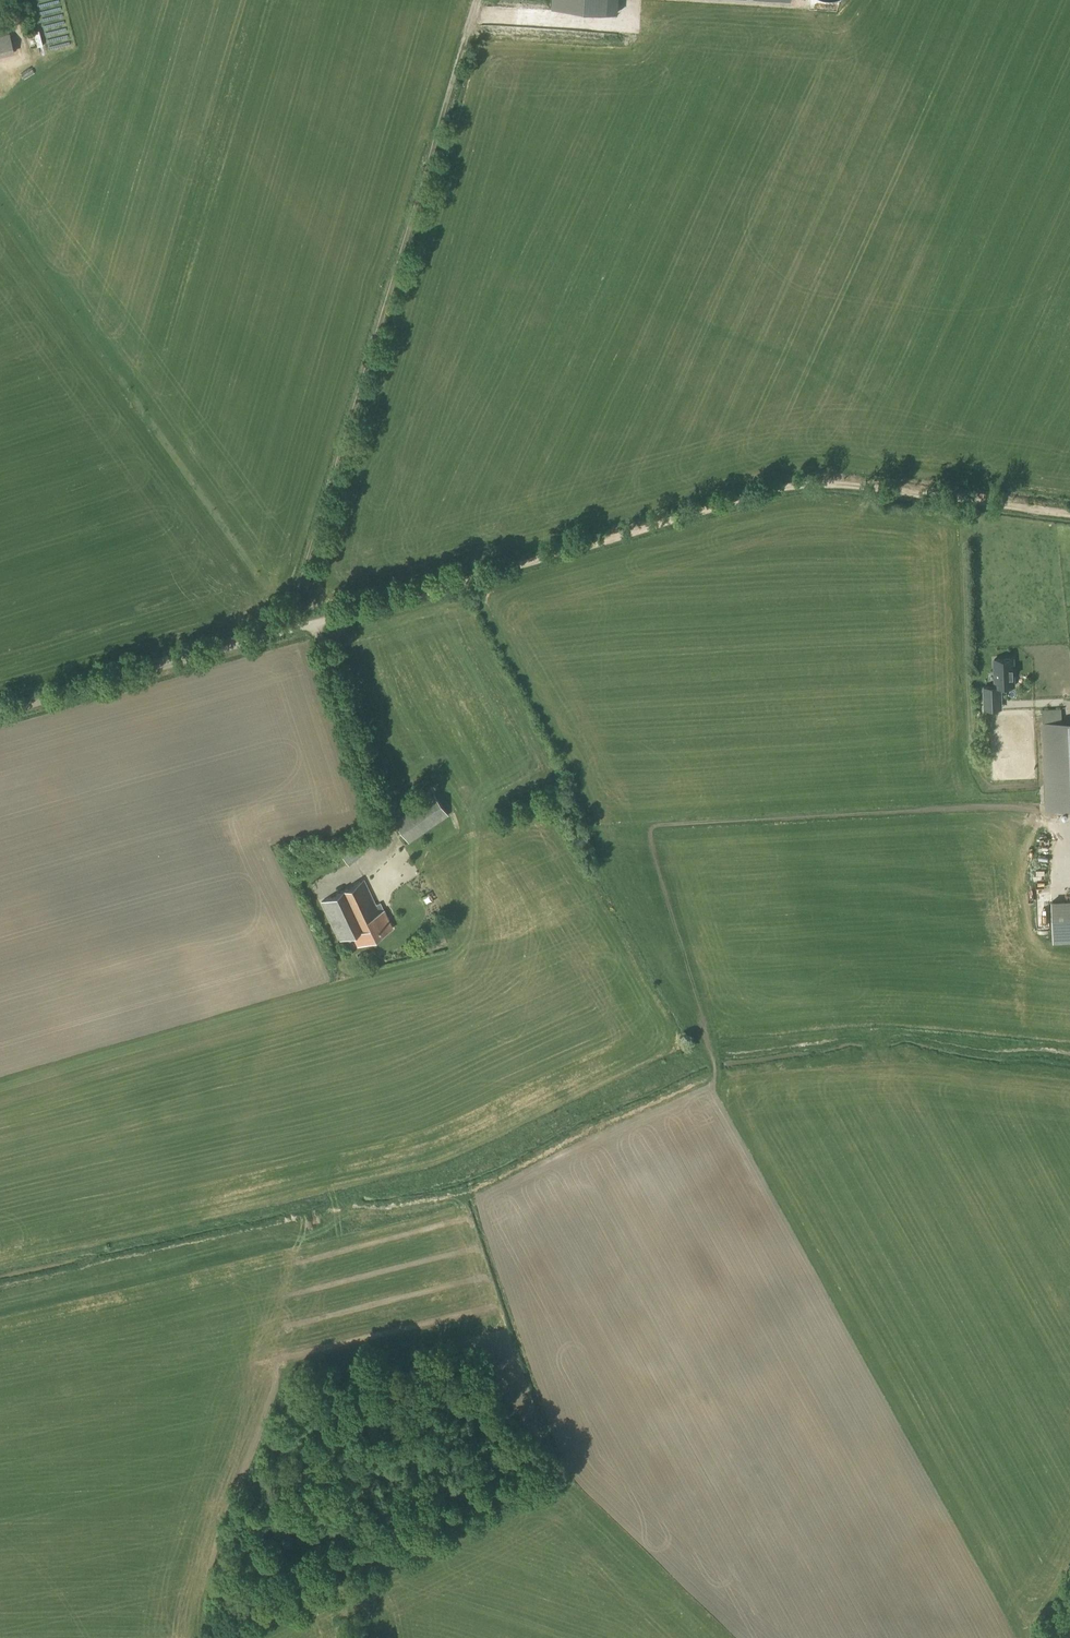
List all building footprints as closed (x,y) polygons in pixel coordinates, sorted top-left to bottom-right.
[(554,8),(617,12),(617,0),(554,0),(554,8)] [(13,38),(11,23),(0,25),(0,40),(13,38)] [(0,55),(0,69),(21,65),(18,51),(0,55)] [(1015,686),(1014,658),(993,658),(994,686),(1006,686),(1015,686)] [(983,702),(991,701),(991,687),(983,687),(983,702)] [(1069,812),(1069,720),(1043,721),(1046,813),(1069,812)] [(409,843),(448,815),(433,793),(393,821),(409,843)] [(380,912),(364,879),(321,901),(339,941),(352,935),(358,946),(393,928),(384,909),(380,912)] [(1052,901),(1053,943),(1069,942),(1069,901),(1052,901)]
